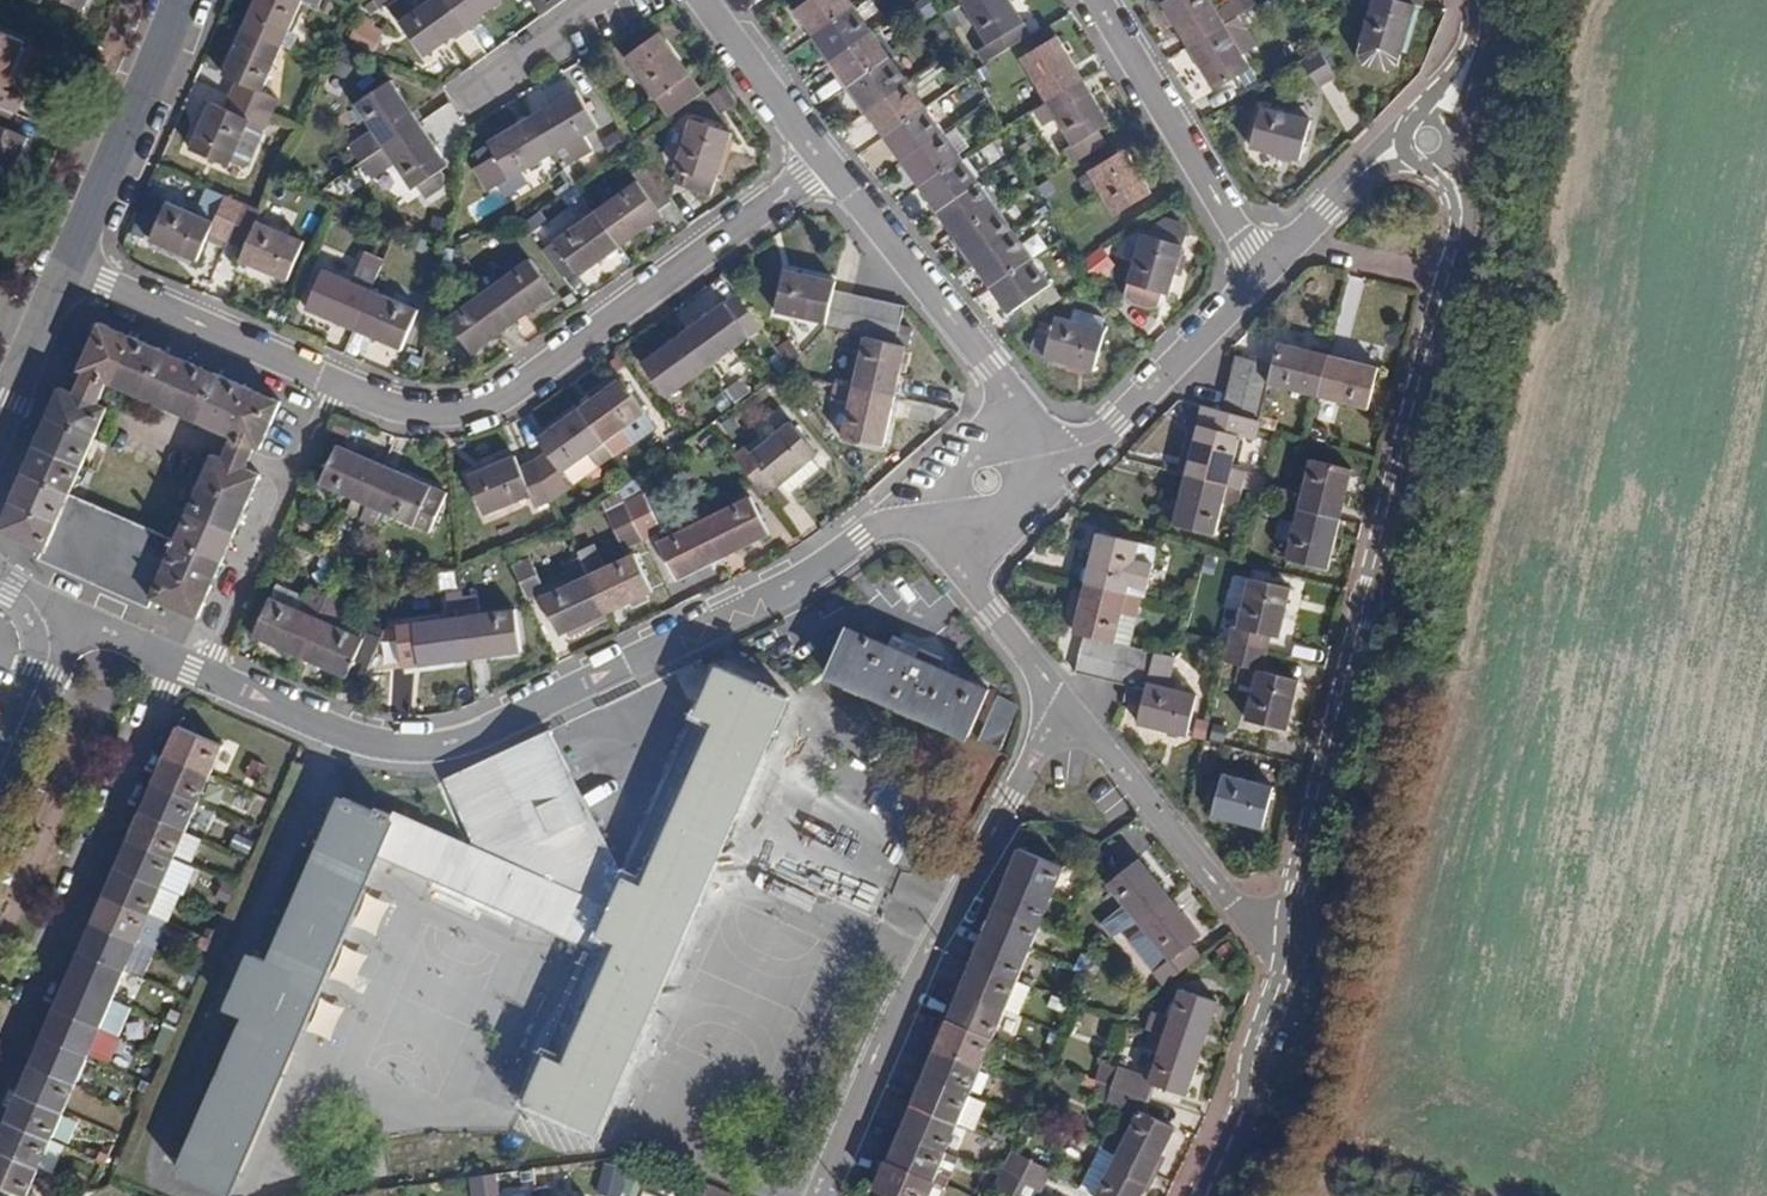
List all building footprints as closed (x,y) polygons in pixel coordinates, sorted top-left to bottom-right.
[(83,10),(88,0),(60,0),(83,10)] [(223,75),(236,81),(230,95),(273,113),(279,98),(262,91),(282,45),(288,32),(301,0),(256,0),(223,75)] [(400,23),(429,2),(428,0),(383,0),(400,23)] [(424,57),(466,26),(447,0),(428,0),(429,2),(400,23),(424,57)] [(466,26),(503,0),(447,0),(466,26)] [(542,8),(554,0),(537,0),(542,8)] [(1010,313),(1051,284),(995,206),(982,187),(850,0),(809,0),(796,10),(1010,313)] [(987,45),(977,51),(984,63),(1031,35),(1024,24),(1010,0),(961,0),(987,45)] [(1214,91),(1251,69),(1210,0),(1164,0),(1162,1),(1214,91)] [(1357,55),(1363,65),(1387,72),(1398,67),(1416,5),(1422,7),(1423,0),(1373,0),(1357,55)] [(952,9),(944,15),(954,30),(962,25),(952,9)] [(1293,21),(1285,27),(1294,41),(1303,35),(1293,21)] [(368,30),(357,24),(350,39),(361,44),(368,30)] [(13,112),(16,114),(23,99),(3,90),(24,42),(0,31),(0,107),(13,112)] [(297,36),(288,32),(282,45),(291,49),(297,36)] [(625,58),(668,118),(702,94),(659,33),(625,58)] [(1099,131),(1110,124),(1057,36),(1020,58),(1047,102),(1033,110),(1042,125),(1056,117),(1073,144),(1065,148),(1074,163),(1106,143),(1099,131)] [(358,55),(341,48),(330,72),(347,80),(358,55)] [(1319,48),(1303,59),(1318,85),(1335,74),(1319,48)] [(350,145),(373,179),(396,164),(413,189),(417,186),(426,200),(443,188),(435,175),(448,166),(390,80),(355,104),(373,129),(350,145)] [(720,89),(709,96),(719,113),(730,105),(720,89)] [(488,143),(509,179),(555,152),(564,167),(593,150),(583,134),(598,126),(576,90),(488,143)] [(211,102),(190,150),(229,167),(231,162),(242,166),(250,163),(262,133),(260,125),(266,128),(273,113),(230,95),(224,108),(211,102)] [(1261,106),(1249,148),(1300,162),(1311,120),(1261,106)] [(8,185),(28,138),(6,128),(13,112),(0,107),(0,182),(8,185)] [(691,120),(675,168),(678,169),(687,172),(682,186),(711,196),(715,181),(731,133),(691,120)] [(621,137),(607,146),(613,155),(627,145),(621,137)] [(1089,172),(1115,215),(1152,193),(1125,149),(1089,172)] [(554,242),(578,276),(662,216),(659,210),(671,202),(645,166),(632,175),(637,182),(554,242)] [(687,172),(678,169),(674,183),(682,186),(687,172)] [(991,180),(982,187),(995,206),(1005,200),(991,180)] [(166,202),(150,241),(197,261),(209,234),(228,243),(244,204),(208,189),(196,215),(166,202)] [(257,222),(262,211),(244,204),(228,243),(245,250),(240,261),(288,281),(304,243),(257,222)] [(541,216),(526,227),(531,235),(546,224),(541,216)] [(1143,234),(1125,296),(1132,304),(1147,309),(1158,307),(1162,293),(1169,295),(1184,246),(1187,233),(1181,223),(1167,219),(1151,229),(1149,235),(1143,234)] [(1103,250),(1088,262),(1099,277),(1114,265),(1103,250)] [(371,287),(382,261),(365,254),(354,280),(371,287)] [(447,320),(472,354),(555,293),(530,259),(447,320)] [(323,270),(307,308),(401,349),(418,311),(323,270)] [(785,271),(775,312),(826,323),(834,290),(835,282),(785,271)] [(1340,320),(1355,322),(1362,281),(1347,279),(1340,320)] [(843,332),(852,294),(834,290),(826,323),(825,328),(843,332)] [(869,298),(852,294),(843,332),(861,336),(869,298)] [(887,302),(869,298),(861,336),(865,337),(878,340),(887,302)] [(905,306),(887,302),(878,340),(896,344),(905,306)] [(725,303),(641,363),(666,398),(750,337),(725,303)] [(1074,309),(1071,321),(1101,330),(1104,318),(1074,309)] [(1056,317),(1051,334),(1038,330),(1032,350),(1045,354),(1044,356),(1094,371),(1106,331),(1101,330),(1071,321),(1056,317)] [(85,372),(75,394),(61,388),(0,528),(0,531),(197,618),(260,475),(246,469),(256,447),(260,449),(281,402),(100,323),(80,370),(85,372)] [(865,337),(853,386),(835,382),(831,399),(849,403),(841,439),(882,448),(906,346),(896,344),(878,340),(865,337)] [(1273,366),(1268,385),(1319,397),(1329,356),(1278,343),(1273,366)] [(1235,356),(1231,375),(1268,385),(1273,366),(1235,356)] [(1329,356),(1319,397),(1369,409),(1379,368),(1329,356)] [(1231,375),(1226,394),(1264,403),(1268,385),(1231,375)] [(620,378),(536,439),(546,452),(533,462),(549,501),(570,486),(561,473),(588,454),(598,468),(631,444),(621,430),(645,412),(620,378)] [(741,383),(729,392),(737,402),(749,394),(741,383)] [(735,404),(728,394),(715,403),(722,413),(735,404)] [(1226,394),(1221,412),(1259,422),(1264,403),(1226,394)] [(1198,426),(1217,431),(1240,437),(1255,441),(1258,429),(1259,422),(1221,412),(1203,408),(1198,426)] [(779,409),(765,420),(776,434),(790,422),(779,409)] [(727,449),(763,494),(775,485),(777,487),(782,483),(812,459),(818,454),(791,421),(790,422),(776,434),(752,453),(740,438),(727,449)] [(1198,426),(1185,476),(1243,490),(1248,471),(1232,467),(1240,437),(1217,431),(1198,426)] [(336,445),(319,483),(366,504),(355,529),(372,536),(382,511),(430,532),(447,494),(336,445)] [(515,456),(467,477),(484,515),(530,496),(535,507),(549,501),(533,462),(520,467),(515,456)] [(812,459),(782,483),(790,493),(820,469),(812,459)] [(1280,488),(1276,505),(1299,511),(1340,521),(1353,469),(1312,459),(1303,494),(1280,488)] [(1185,476),(1173,525),(1215,535),(1223,503),(1239,506),(1243,490),(1185,476)] [(636,478),(619,491),(624,501),(643,493),(636,478)] [(619,491),(602,502),(606,511),(625,503),(619,491)] [(624,501),(625,503),(642,539),(660,530),(643,493),(624,501)] [(658,543),(677,580),(770,534),(751,497),(658,543)] [(606,511),(623,548),(642,539),(625,503),(606,511)] [(1299,511),(1287,560),(1329,570),(1340,521),(1299,511)] [(1098,533),(1086,585),(1127,596),(1129,587),(1136,559),(1154,563),(1158,547),(1098,533)] [(330,540),(319,535),(313,548),(325,553),(330,540)] [(347,547),(330,540),(325,553),(342,560),(347,547)] [(542,598),(560,636),(653,591),(635,554),(606,568),(595,545),(578,553),(579,557),(565,564),(574,582),(542,598)] [(511,565),(525,598),(545,590),(530,557),(511,565)] [(1136,559),(1129,587),(1148,591),(1154,563),(1136,559)] [(1251,578),(1239,629),(1232,628),(1228,646),(1266,655),(1270,636),(1280,639),(1292,588),(1251,578)] [(306,597),(276,584),(270,598),(300,611),(306,597)] [(1086,585),(1075,633),(1084,635),(1101,640),(1116,643),(1119,644),(1133,647),(1139,619),(1138,619),(1143,600),(1127,596),(1086,585)] [(270,598),(253,637),(347,677),(364,639),(334,626),(345,601),(310,586),(306,597),(300,611),(270,598)] [(270,598),(258,593),(241,631),(253,637),(270,598)] [(413,624),(414,630),(397,633),(402,667),(419,665),(419,666),(521,652),(515,610),(479,615),(476,594),(446,598),(449,619),(413,624)] [(385,629),(371,623),(364,639),(347,677),(361,684),(385,629)] [(848,629),(828,674),(968,736),(988,690),(848,629)] [(1084,635),(1075,673),(1093,677),(1101,640),(1084,635)] [(1101,640),(1093,677),(1110,681),(1119,644),(1116,643),(1101,640)] [(1119,644),(1110,681),(1128,685),(1136,648),(1133,647),(1119,644)] [(1254,687),(1246,720),(1287,730),(1300,681),(1262,671),(1266,655),(1228,646),(1224,662),(1239,665),(1235,682),(1254,687)] [(1128,685),(1125,701),(1142,705),(1154,652),(1136,648),(1128,685)] [(1142,705),(1138,725),(1188,737),(1198,695),(1169,688),(1176,657),(1154,652),(1142,705)] [(248,1017),(179,1173),(229,1195),(379,853),(595,949),(526,1103),(595,1133),(788,697),(775,691),(777,686),(765,681),(763,685),(720,666),(626,879),(620,876),(548,728),(440,787),(472,846),(395,812),(394,814),(381,808),(379,813),(344,797),(272,963),(253,955),(229,1009),(248,1017)] [(994,696),(981,742),(1004,748),(1017,702),(994,696)] [(179,726),(166,756),(211,775),(224,745),(179,726)] [(166,756),(154,783),(199,803),(211,775),(166,756)] [(1223,775),(1213,817),(1263,829),(1273,788),(1223,775)] [(154,783),(142,811),(186,831),(199,803),(154,783)] [(142,811),(130,839),(174,859),(186,831),(142,811)] [(130,839),(118,867),(162,887),(174,859),(130,839)] [(1020,848),(1008,877),(1053,895),(1065,867),(1020,848)] [(1139,860),(1107,885),(1139,923),(1170,898),(1139,860)] [(118,867),(105,895),(150,914),(162,887),(118,867)] [(1008,877),(996,905),(1041,924),(1053,895),(1008,877)] [(105,895),(93,923),(138,942),(150,914),(105,895)] [(1170,898),(1139,923),(1157,945),(1144,956),(1156,972),(1155,973),(1165,986),(1211,948),(1170,898)] [(996,905),(985,933),(1029,952),(1041,924),(996,905)] [(93,923),(81,952),(125,971),(138,942),(93,923)] [(985,933),(973,962),(1018,980),(1029,952),(985,933)] [(81,952),(68,980),(113,1000),(125,971),(81,952)] [(973,962),(961,991),(1006,1009),(1020,1014),(1031,987),(1017,981),(1018,980),(973,962)] [(68,980),(56,1008),(100,1028),(113,1000),(68,980)] [(1152,1011),(1145,1031),(1149,1032),(1203,1049),(1219,1002),(1181,989),(1172,1018),(1152,1011)] [(961,991),(949,1019),(994,1038),(1006,1009),(961,991)] [(56,1008),(44,1036),(88,1056),(100,1028),(56,1008)] [(949,1019),(937,1048),(982,1067),(994,1038),(949,1019)] [(1119,1066),(1112,1086),(1149,1098),(1153,1085),(1187,1097),(1203,1049),(1149,1032),(1144,1047),(1160,1053),(1151,1077),(1119,1066)] [(44,1036),(31,1064),(76,1084),(88,1056),(44,1036)] [(937,1048),(925,1077),(970,1095),(982,1067),(937,1048)] [(31,1064),(19,1092),(64,1112),(76,1084),(31,1064)] [(925,1077),(913,1106),(958,1124),(970,1095),(925,1077)] [(1107,1129),(1099,1144),(1102,1146),(1117,1154),(1153,1173),(1175,1129),(1144,1113),(1149,1098),(1112,1086),(1106,1106),(1137,1116),(1126,1138),(1107,1129)] [(19,1092),(7,1120),(51,1139),(64,1112),(19,1092)] [(961,1125),(976,1130),(985,1103),(970,1098),(961,1125)] [(913,1106),(902,1134),(946,1152),(958,1124),(913,1106)] [(1029,1115),(1021,1131),(1033,1137),(1041,1121),(1029,1115)] [(0,1136),(0,1150),(39,1167),(51,1139),(7,1120),(0,1136)] [(902,1134),(890,1162),(935,1180),(947,1185),(959,1157),(946,1152),(902,1134)] [(1096,1195),(1117,1154),(1102,1146),(1080,1188),(1096,1195)] [(25,1195),(27,1195),(39,1167),(0,1150),(0,1185),(25,1195)] [(1012,1151),(1005,1168),(1044,1188),(1053,1172),(1012,1151)] [(1153,1173),(1117,1154),(1096,1195),(1141,1195),(1153,1173)] [(878,1191),(891,1195),(928,1195),(935,1180),(890,1162),(878,1191)] [(610,1195),(620,1195),(628,1170),(605,1163),(596,1192),(610,1195)] [(997,1188),(1013,1195),(1040,1195),(1044,1188),(1005,1168),(1002,1175),(997,1188)] [(713,1191),(692,1182),(686,1195),(711,1195),(713,1191)] [(537,1188),(537,1184),(514,1187),(515,1195),(538,1195),(537,1188)] [(538,1195),(553,1195),(551,1186),(537,1188),(538,1195)]
